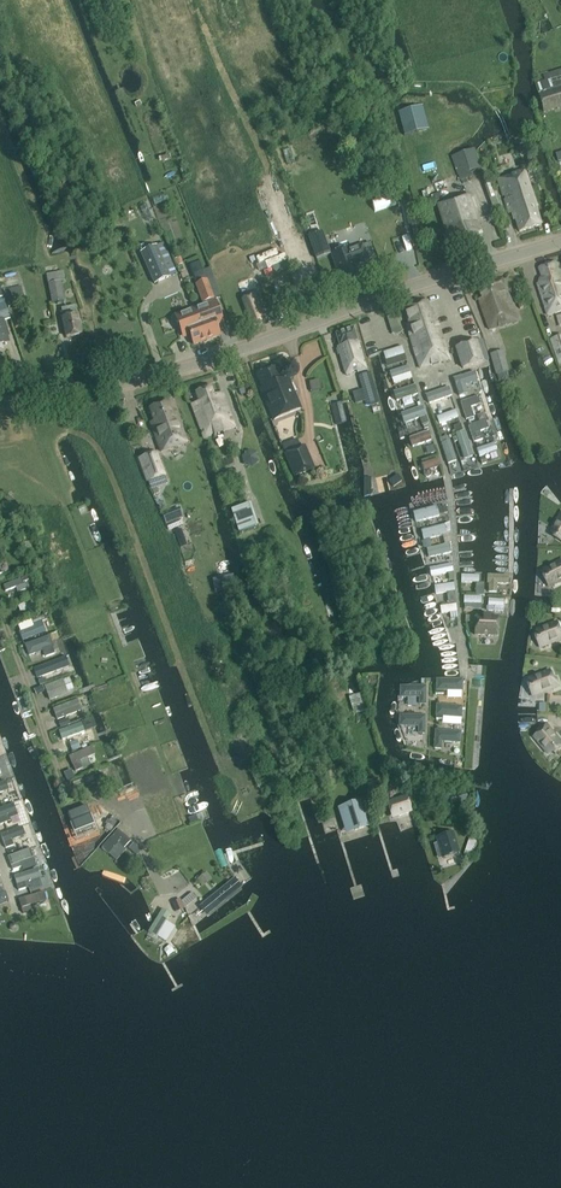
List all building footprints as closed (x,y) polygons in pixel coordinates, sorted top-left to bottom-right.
[(560,109),(560,75),(534,84),(543,114),(560,109)] [(466,152),(451,157),(458,175),(480,167),(477,158),(473,149),(466,152)] [(541,225),(536,208),(537,207),(528,180),(525,171),(497,180),(511,218),(510,218),(512,221),(516,220),(519,232),(541,225)] [(480,231),(478,223),(469,196),(438,205),(446,233),(449,241),(456,239),(460,251),(480,244),(476,232),(480,231)] [(322,232),(307,237),(315,258),(330,252),(322,232)] [(149,248),(147,242),(135,247),(137,252),(149,248)] [(140,252),(153,285),(170,277),(157,245),(140,252)] [(342,283),(342,285),(359,279),(354,265),(368,260),(362,245),(348,250),(348,248),(331,254),(338,274),(335,275),(339,285),(342,283)] [(40,257),(28,261),(30,268),(42,264),(40,257)] [(560,277),(556,263),(539,268),(544,282),(538,284),(548,315),(560,311),(560,277)] [(13,283),(14,271),(0,270),(0,283),(13,283)] [(64,301),(60,283),(63,282),(61,272),(45,275),(47,285),(48,285),(52,304),(64,301)] [(518,321),(507,291),(504,292),(501,280),(478,287),(481,298),(478,299),(489,330),(518,321)] [(196,285),(203,303),(214,299),(207,281),(196,285)] [(233,288),(245,320),(264,313),(252,281),(233,288)] [(24,300),(21,286),(9,289),(12,303),(24,300)] [(3,318),(9,317),(0,290),(0,319),(3,318)] [(220,335),(212,314),(207,302),(194,307),(206,340),(220,335)] [(449,360),(435,315),(432,316),(427,302),(404,309),(409,324),(406,325),(420,369),(449,360)] [(81,335),(77,315),(75,306),(61,309),(63,318),(66,338),(81,335)] [(190,336),(193,345),(206,340),(194,307),(173,315),(182,339),(190,336)] [(467,317),(459,321),(462,328),(470,325),(467,317)] [(366,370),(353,328),(336,334),(339,347),(337,347),(346,376),(366,370)] [(483,363),(481,358),(484,357),(481,348),(478,349),(475,342),(456,349),(464,369),(473,366),(483,363)] [(490,355),(496,375),(507,372),(508,371),(502,351),(490,355)] [(274,420),(300,409),(288,379),(280,383),(275,369),(258,376),(264,390),(262,393),(274,420)] [(471,372),(451,379),(458,396),(478,389),(471,372)] [(363,395),(365,394),(368,406),(378,403),(375,392),(369,373),(358,376),(363,395)] [(319,389),(317,381),(307,383),(309,391),(319,389)] [(394,400),(414,393),(411,384),(391,392),(394,400)] [(192,405),(204,438),(234,428),(222,393),(214,396),(211,387),(196,393),(199,402),(192,405)] [(430,412),(439,409),(437,400),(448,397),(445,388),(424,394),(430,412)] [(474,397),(458,403),(460,410),(477,405),(474,397)] [(440,408),(451,404),(448,398),(438,402),(440,408)] [(151,423),(161,452),(187,443),(176,414),(172,416),(168,403),(150,409),(154,422),(151,423)] [(435,426),(456,418),(453,410),(432,418),(435,426)] [(290,415),(270,422),(276,440),(296,433),(290,415)] [(533,419),(536,431),(545,430),(542,417),(533,419)] [(479,439),(477,433),(486,430),(483,420),(465,427),(471,442),(479,439)] [(436,428),(438,434),(448,431),(446,425),(436,428)] [(433,451),(430,439),(410,444),(414,457),(433,451)] [(452,443),(461,465),(471,461),(463,439),(452,443)] [(474,458),(494,452),(491,443),(471,450),(474,458)] [(295,477),(310,471),(314,469),(306,447),(301,448),(285,455),(295,477)] [(439,451),(444,468),(452,466),(448,448),(439,451)] [(247,450),(241,457),(243,466),(252,469),(259,462),(256,453),(247,450)] [(156,452),(139,458),(147,482),(148,481),(164,476),(156,452)] [(434,458),(421,459),(422,469),(435,468),(434,458)] [(231,509),(238,532),(257,526),(250,503),(231,509)] [(560,539),(560,515),(553,529),(559,532),(557,536),(560,539)] [(177,516),(160,521),(163,532),(180,527),(177,516)] [(431,564),(433,577),(450,574),(447,561),(431,564)] [(560,581),(560,562),(547,568),(550,575),(547,577),(552,586),(560,581)] [(508,583),(508,577),(490,577),(490,583),(490,592),(498,592),(498,583),(508,583)] [(0,586),(0,596),(1,600),(11,596),(9,593),(20,589),(16,579),(0,586)] [(499,609),(500,597),(484,595),(483,607),(499,609)] [(8,608),(11,616),(33,607),(30,599),(8,608)] [(44,613),(35,617),(38,624),(14,634),(17,642),(50,629),(44,613)] [(475,617),(475,623),(474,636),(492,637),(498,637),(498,617),(475,617)] [(543,647),(560,640),(560,632),(557,622),(540,629),(543,636),(539,637),(543,647)] [(50,651),(42,636),(21,647),(28,662),(50,651)] [(64,658),(33,665),(36,677),(67,671),(64,658)] [(535,695),(559,687),(556,680),(553,681),(550,671),(533,678),(535,684),(532,686),(535,695)] [(40,689),(46,702),(65,693),(59,680),(40,689)] [(461,691),(462,689),(462,680),(437,680),(437,689),(437,693),(444,694),(444,689),(455,689),(456,691),(461,691)] [(425,686),(401,686),(401,697),(402,698),(406,698),(408,696),(419,696),(419,704),(425,704),(425,686)] [(468,694),(477,694),(477,686),(468,686),(468,694)] [(77,700),(52,710),(56,721),(81,711),(77,700)] [(455,717),(460,718),(461,716),(462,707),(437,705),(436,715),(436,719),(442,719),(442,715),(454,716),(455,717)] [(400,725),(401,726),(406,726),(407,725),(419,725),(418,733),(424,733),(424,716),(400,715),(400,725)] [(546,724),(540,729),(542,731),(534,738),(546,752),(552,747),(554,750),(560,744),(560,742),(546,724)] [(78,725),(59,731),(61,739),(81,732),(78,725)] [(459,742),(460,731),(436,730),(435,748),(441,748),(441,741),(459,742)] [(87,765),(84,760),(91,757),(86,748),(66,758),(73,772),(87,765)] [(323,768),(326,786),(337,784),(334,766),(323,768)] [(64,773),(67,781),(73,779),(69,771),(64,773)] [(371,789),(372,789),(372,790),(379,787),(376,781),(374,778),(368,780),(371,789)] [(397,811),(399,816),(412,812),(406,796),(387,803),(390,813),(397,811)] [(39,860),(19,801),(0,807),(0,826),(17,820),(20,828),(0,834),(0,839),(4,850),(25,843),(28,850),(7,857),(11,869),(39,860)] [(92,802),(75,826),(85,832),(101,808),(92,802)] [(360,802),(338,808),(346,833),(367,827),(360,802)] [(111,819),(105,827),(111,831),(117,823),(111,819)] [(130,844),(117,833),(102,849),(117,863),(126,853),(124,851),(130,844)] [(453,833),(437,838),(438,844),(433,845),(438,860),(459,854),(453,833)] [(466,840),(461,856),(468,858),(473,842),(466,840)] [(176,889),(192,927),(253,881),(238,860),(176,889)] [(33,864),(35,873),(43,871),(41,862),(33,864)] [(13,885),(38,882),(36,872),(12,876),(13,885)] [(159,895),(172,891),(168,879),(155,883),(159,895)] [(20,911),(43,903),(39,893),(16,901),(20,911)] [(180,900),(174,903),(177,911),(184,908),(180,900)]
